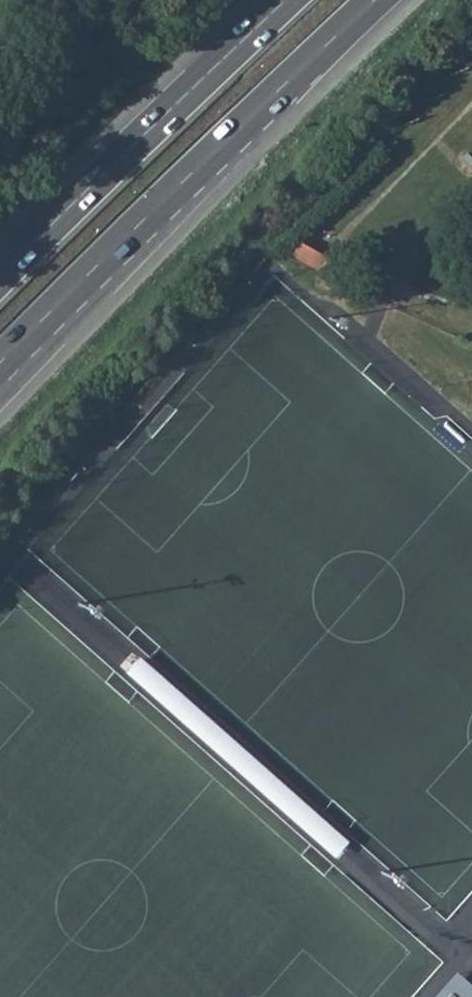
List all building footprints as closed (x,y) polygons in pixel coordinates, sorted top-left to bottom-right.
[(302,239),(294,252),(359,289),(367,276),(302,239)]
